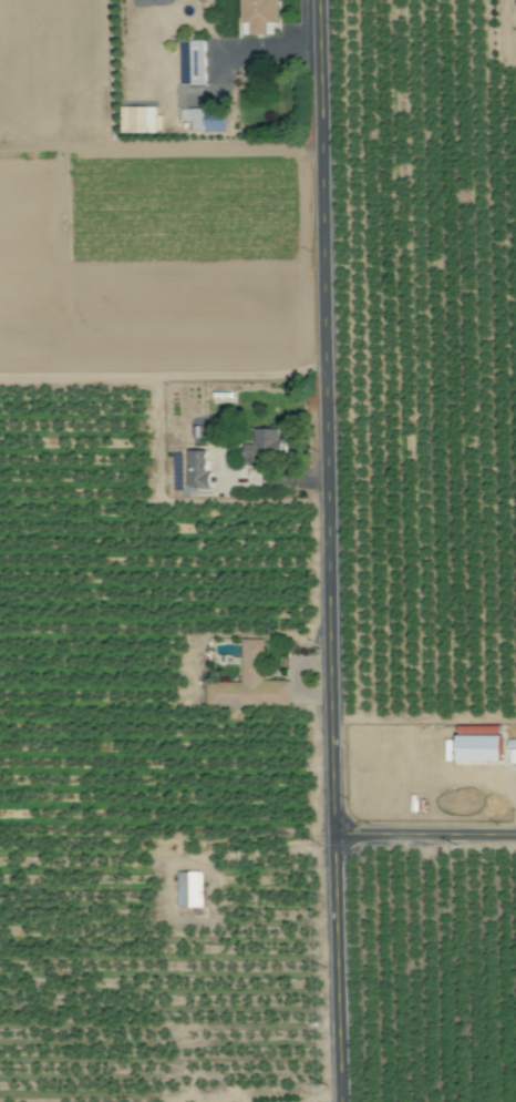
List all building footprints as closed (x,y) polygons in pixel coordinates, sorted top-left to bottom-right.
[(278,0),(241,0),(241,36),(268,36),(268,24),(278,24),(278,0)] [(205,88),(205,43),(183,43),(183,88),(205,88)] [(192,134),(219,134),(219,111),(182,111),(182,124),(192,124),(192,134)] [(246,464),(288,464),(287,429),(254,430),(254,446),(245,446),(246,464)] [(188,489),(208,489),(208,451),(188,451),(188,489)] [(178,872),(178,909),(203,909),(203,872),(178,872)]
